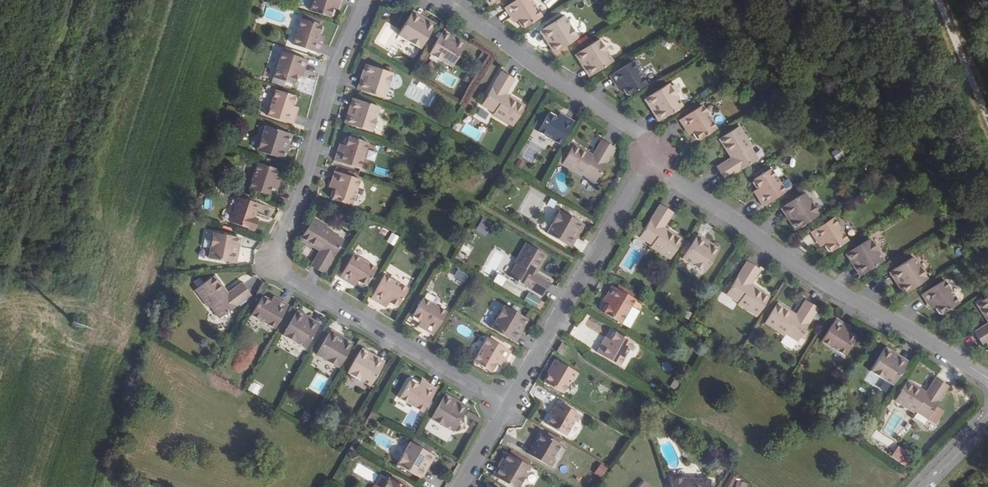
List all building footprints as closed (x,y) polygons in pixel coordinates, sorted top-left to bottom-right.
[(340,0),(312,0),(309,9),(329,16),(332,15),(334,9),(332,7),(332,6),(333,1),(339,3),(340,0)] [(506,6),(513,16),(517,13),(520,17),(521,18),(520,21),(523,25),(526,26),(543,15),(534,0),(516,0),(506,6)] [(430,24),(431,23),(433,21),(417,12),(415,15),(430,24)] [(301,17),(300,17),(292,43),(317,52),(321,40),(315,39),(317,34),(317,33),(320,32),(322,26),(319,24),(320,19),(303,13),(301,17)] [(438,27),(438,25),(433,21),(431,23),(430,24),(415,15),(403,36),(425,49),(438,27)] [(579,37),(565,15),(545,27),(554,41),(552,43),(551,45),(554,50),(558,50),(579,37)] [(390,22),(383,30),(389,34),(395,26),(390,22)] [(552,43),(554,41),(545,27),(541,30),(551,45),(552,43)] [(433,55),(456,68),(468,48),(453,39),(455,37),(454,34),(450,31),(447,32),(433,55)] [(468,48),(471,44),(454,34),(455,37),(453,39),(468,48)] [(578,52),(577,55),(580,60),(582,60),(584,58),(593,73),(614,60),(600,39),(578,52)] [(302,69),(306,58),(281,50),(272,76),(291,82),(295,81),(296,75),(295,73),(297,68),(302,69)] [(584,58),(582,60),(580,60),(590,76),(593,73),(584,58)] [(647,84),(633,61),(610,75),(616,85),(621,82),(624,86),(624,87),(623,90),(626,94),(630,94),(647,84)] [(365,74),(367,75),(362,91),(384,98),(392,74),(368,66),(365,66),(363,72),(365,74)] [(365,74),(363,72),(357,90),(362,91),(367,75),(365,74)] [(519,81),(506,73),(485,107),(498,114),(497,116),(516,128),(528,107),(510,96),(519,81)] [(651,104),(653,103),(663,118),(683,105),(669,83),(646,97),(646,99),(649,104),(651,104)] [(265,114),(291,122),(294,111),(289,110),(290,105),(291,103),(293,103),(295,97),(293,94),(274,88),(265,114)] [(358,100),(354,99),(348,117),(351,116),(353,116),(358,100)] [(373,133),(381,108),(358,100),(353,116),(351,116),(348,117),(346,122),(349,125),(373,133)] [(653,103),(651,104),(649,104),(658,120),(663,118),(653,103)] [(703,105),(680,119),(686,129),(692,126),(694,130),(695,131),(693,134),(697,139),(700,139),(717,128),(703,105)] [(565,148),(579,125),(569,119),(566,124),(561,122),(560,121),(560,118),(555,115),(552,116),(541,134),(565,148)] [(282,149),(287,132),(264,125),(256,149),(281,157),(283,156),(285,151),(283,149),(282,149)] [(752,146),(740,127),(720,140),(731,158),(717,167),(725,180),(758,159),(751,147),(752,146)] [(285,151),(291,134),(287,132),(282,149),(283,149),(285,151)] [(344,143),(346,145),(346,147),(344,152),(339,150),(335,161),(360,169),(369,143),(350,137),(346,138),(344,143)] [(607,142),(598,157),(579,145),(566,166),(586,177),(587,176),(600,183),(620,150),(607,142)] [(839,147),(831,152),(836,161),(844,156),(839,147)] [(522,169),(525,163),(517,159),(514,165),(522,169)] [(247,187),(272,196),(276,184),(270,182),(272,178),(272,176),(275,176),(277,170),(275,168),(256,161),(247,187)] [(765,206),(787,192),(773,168),(756,179),(754,183),(757,188),(760,188),(761,188),(764,193),(758,196),(765,206)] [(361,180),(336,172),(332,183),(338,185),(336,190),(336,191),(333,192),(331,197),(333,200),(352,206),(361,180)] [(819,214),(805,193),(785,205),(794,220),(792,221),(791,223),(794,229),(797,229),(819,214)] [(253,215),(257,201),(238,195),(230,220),(252,227),(256,216),(253,215)] [(792,221),(794,220),(785,205),(781,208),(791,223),(792,221)] [(677,216),(664,207),(643,240),(656,248),(654,250),(673,262),(686,241),(668,230),(677,216)] [(584,227),(562,214),(549,236),(569,249),(578,234),(580,235),(582,235),(586,230),(584,227)] [(849,239),(835,217),(813,231),(819,241),(824,238),(827,242),(828,243),(826,246),(830,251),(833,251),(849,239)] [(486,237),(492,223),(481,218),(475,232),(486,237)] [(334,231),(315,219),(303,240),(321,251),(312,265),(326,274),(345,240),(333,233),(334,231)] [(212,231),(208,257),(231,261),(234,245),(237,245),(239,245),(240,238),(238,236),(212,231)] [(569,249),(573,251),(582,235),(580,235),(578,234),(569,249)] [(717,247),(702,237),(699,241),(714,250),(715,248),(717,247)] [(865,273),(885,261),(871,238),(849,252),(848,255),(850,259),(853,260),(855,259),(865,273)] [(723,252),(722,250),(717,247),(715,248),(714,250),(699,241),(687,261),(708,275),(723,252)] [(231,261),(236,262),(239,245),(237,245),(234,245),(231,261)] [(537,277),(548,258),(528,246),(516,265),(518,266),(510,279),(544,299),(552,286),(537,277)] [(378,269),(354,255),(340,278),(351,284),(354,278),(358,281),(359,281),(360,285),(364,288),(367,287),(378,269)] [(926,279),(912,257),(892,269),(901,284),(900,284),(898,288),(901,293),(905,293),(926,279)] [(850,259),(861,276),(865,273),(855,259),(853,260),(850,259)] [(755,288),(764,273),(751,264),(730,297),(742,306),(741,308),(760,319),(773,300),(755,288)] [(454,276),(465,282),(469,275),(457,269),(454,276)] [(892,269),(888,272),(898,288),(900,284),(901,284),(892,269)] [(498,273),(493,281),(502,286),(507,278),(498,273)] [(227,293),(214,275),(195,289),(209,308),(210,306),(219,318),(250,295),(242,283),(227,293)] [(408,291),(385,277),(371,300),(381,306),(384,301),(389,303),(390,304),(390,307),(395,310),(397,309),(408,291)] [(959,303),(945,280),(923,295),(928,304),(933,301),(936,305),(937,306),(935,310),(938,314),(941,314),(959,303)] [(639,302),(615,288),(610,298),(615,302),(612,306),(612,307),(608,307),(605,312),(607,314),(625,325),(639,302)] [(537,308),(542,300),(529,292),(524,301),(537,308)] [(275,328),(289,305),(278,299),(275,305),(271,302),(270,302),(270,298),(265,295),(262,297),(251,314),(275,328)] [(977,304),(987,322),(987,297),(977,304)] [(412,313),(415,314),(423,300),(421,299),(412,313)] [(422,323),(426,326),(423,331),(433,337),(447,314),(423,300),(413,317),(413,321),(418,324),(421,323),(422,323)] [(809,303),(799,318),(781,306),(768,326),(788,338),(788,336),(801,345),(823,312),(809,303)] [(505,308),(491,331),(512,343),(520,328),(522,330),(525,330),(528,325),(526,321),(505,308)] [(303,320),(304,318),(304,315),(299,312),(296,313),(283,335),(305,349),(317,329),(303,320)] [(317,329),(319,324),(304,315),(304,318),(303,320),(317,329)] [(854,335),(852,336),(851,336),(846,333),(850,328),(840,322),(825,344),(848,359),(860,342),(859,341),(859,338),(854,335)] [(974,332),(982,345),(987,341),(987,323),(974,332)] [(512,343),(516,345),(525,330),(522,330),(520,328),(512,343)] [(344,342),(347,341),(331,331),(329,335),(343,344),(344,342)] [(352,346),(352,344),(347,341),(344,342),(343,344),(329,335),(316,356),(338,369),(352,346)] [(608,348),(603,346),(597,356),(620,369),(634,346),(617,336),(613,335),(610,341),(611,343),(611,344),(608,348)] [(496,366),(499,361),(504,364),(510,354),(488,341),(473,364),(491,374),(494,374),(497,369),(496,367),(496,366)] [(564,357),(569,348),(563,345),(558,353),(564,357)] [(347,374),(369,387),(381,367),(367,359),(368,356),(368,354),(363,351),(360,351),(347,374)] [(874,374),(896,388),(909,368),(894,359),(896,357),(896,353),(891,351),(888,352),(874,374)] [(909,368),(912,364),(896,353),(896,357),(894,359),(909,368)] [(381,367),(384,363),(368,354),(368,356),(367,359),(381,367)] [(580,373),(557,359),(552,368),(554,369),(552,374),(547,382),(565,393),(574,379),(576,380),(580,373)] [(421,414),(435,391),(425,385),(422,390),(418,388),(417,388),(417,384),(412,381),(409,382),(398,400),(421,414)] [(900,402),(898,404),(918,416),(919,414),(931,422),(952,389),(939,381),(930,395),(911,384),(910,386),(906,383),(895,399),(900,402)] [(429,420),(452,434),(464,414),(449,405),(450,403),(450,400),(446,397),(443,398),(429,420)] [(464,414),(466,409),(450,400),(450,403),(449,405),(464,414)] [(557,412),(554,416),(549,424),(567,435),(576,421),(579,423),(583,417),(559,402),(554,410),(557,412)] [(304,411),(300,419),(307,422),(311,415),(304,411)] [(563,445),(544,434),(539,442),(536,446),(534,445),(529,453),(553,468),(557,461),(554,459),(563,445)] [(409,443),(396,465),(416,478),(425,463),(429,465),(433,458),(409,443)] [(897,447),(893,455),(905,461),(909,453),(897,447)] [(507,452),(503,459),(506,462),(498,477),(515,486),(520,486),(532,467),(507,452)] [(506,462),(503,459),(494,474),(498,477),(506,462)] [(416,478),(420,480),(429,465),(425,463),(416,478)] [(602,478),(608,468),(601,463),(594,473),(602,478)] [(387,478),(382,486),(402,486),(387,478)]
